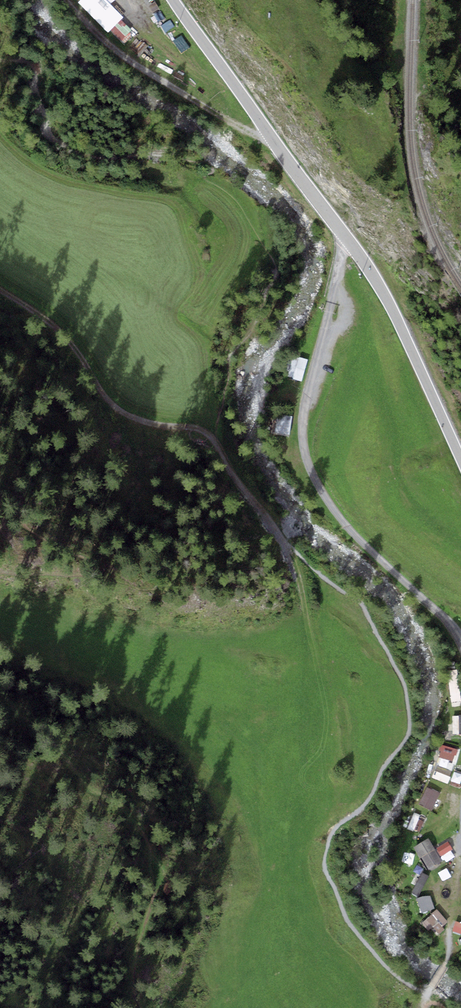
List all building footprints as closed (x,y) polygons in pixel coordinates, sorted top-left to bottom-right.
[(308,360),(294,355),(293,358),(289,357),(285,369),(290,371),(288,376),(302,380),(308,360)] [(453,718),(453,738),(460,737),(460,718),(453,718)] [(454,766),(458,753),(441,748),(438,761),(454,766)] [(432,783),(447,785),(450,768),(436,766),(432,783)] [(432,814),(440,797),(427,791),(419,808),(432,814)] [(431,838),(415,846),(429,870),(444,862),(431,838)] [(449,841),(438,848),(443,856),(454,850),(449,841)] [(417,902),(421,916),(435,912),(430,897),(417,902)] [(435,940),(450,927),(437,912),(423,925),(435,940)]
